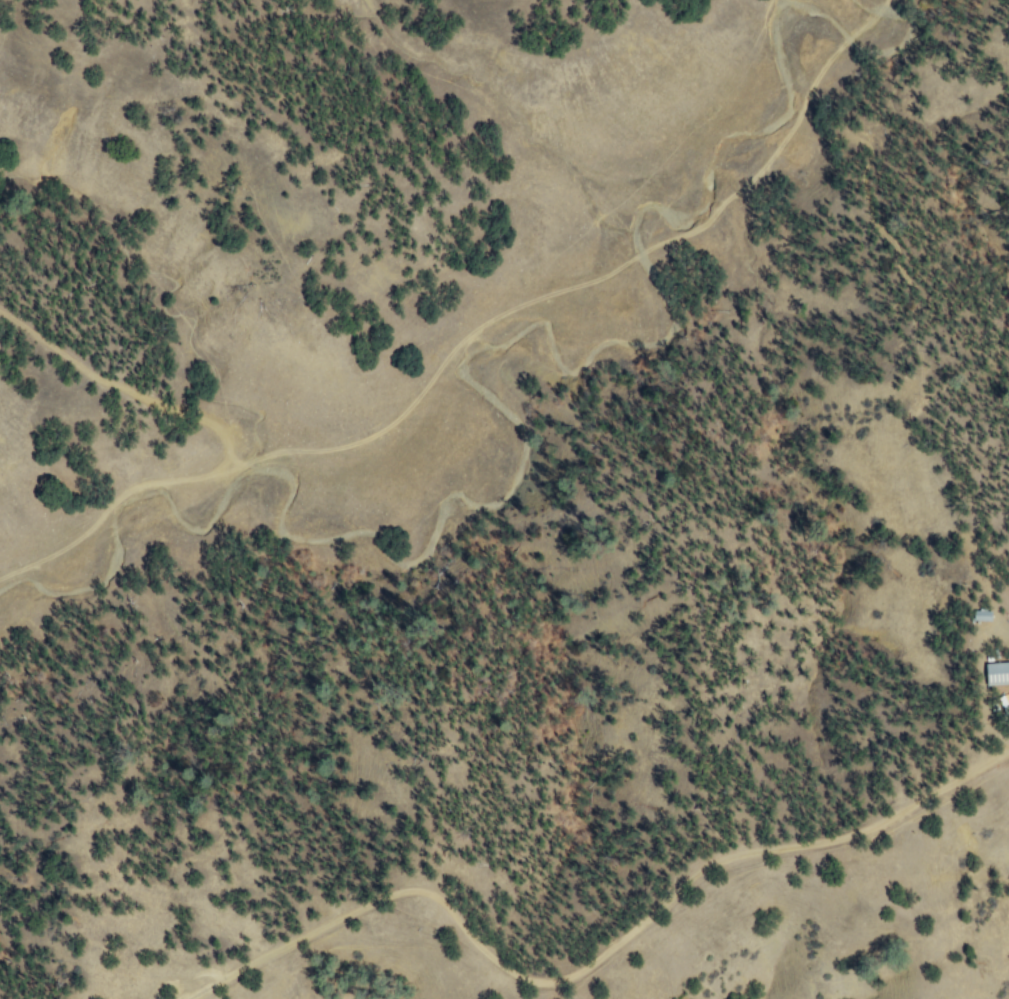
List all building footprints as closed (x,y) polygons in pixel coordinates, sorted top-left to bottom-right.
[(987,662),(988,684),(1008,684),(1008,662),(987,662)]
